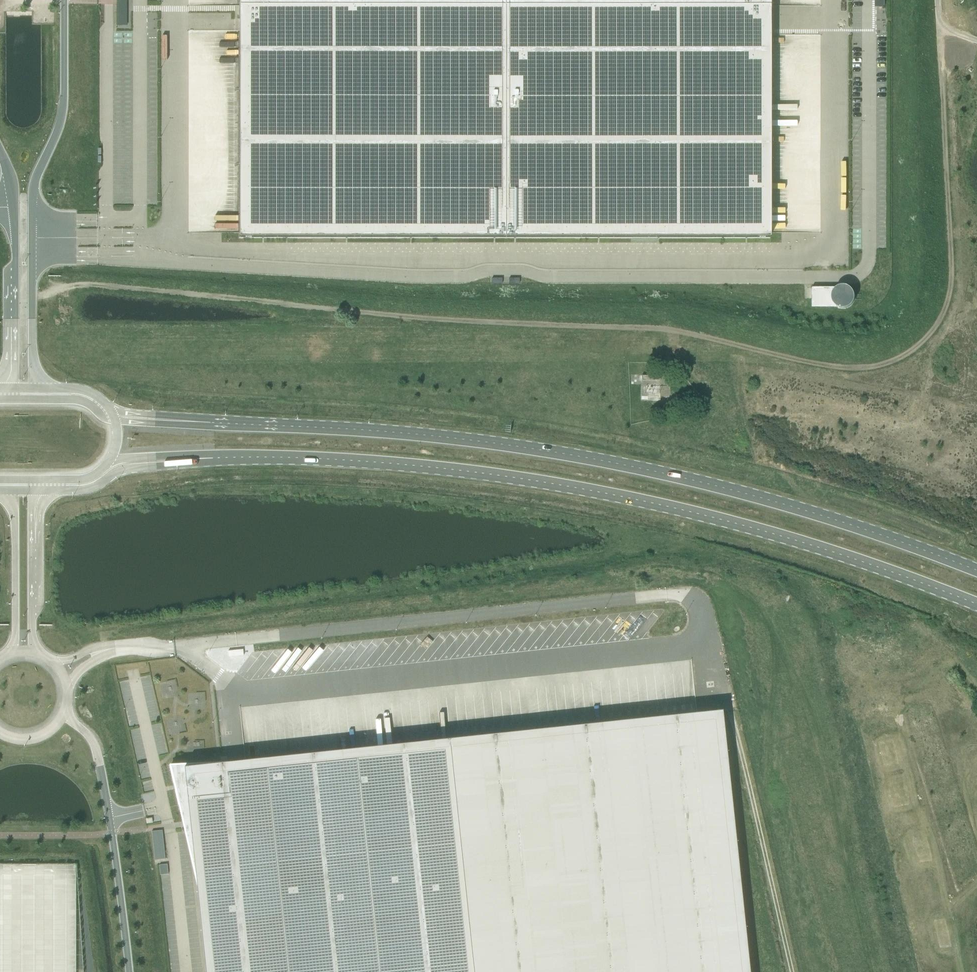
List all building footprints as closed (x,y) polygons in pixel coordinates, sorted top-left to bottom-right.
[(504,238),(770,238),(770,7),(770,0),(239,0),(239,7),(239,238),(504,238)] [(195,199),(203,199),(203,173),(197,173),(197,182),(189,182),(189,197),(195,197),(195,199)] [(810,307),(827,307),(829,308),(831,309),(832,310),(834,310),(836,310),(838,309),(840,308),(842,307),(843,306),(844,304),(845,303),(846,301),(846,299),(846,297),(845,295),(845,293),(844,291),(842,290),(841,289),(839,288),(837,287),(835,287),(833,287),(831,287),(829,288),(827,289),(810,289),(810,307)] [(278,654),(250,659),(254,685),(283,680),(278,654)] [(718,712),(216,765),(216,764),(167,766),(171,785),(174,784),(175,791),(172,791),(177,810),(177,809),(185,808),(191,863),(202,971),(746,971),(718,712)] [(335,750),(347,748),(344,723),(337,723),(338,731),(336,731),(336,733),(333,733),(335,750)] [(153,831),(154,859),(165,858),(164,830),(153,831)]
